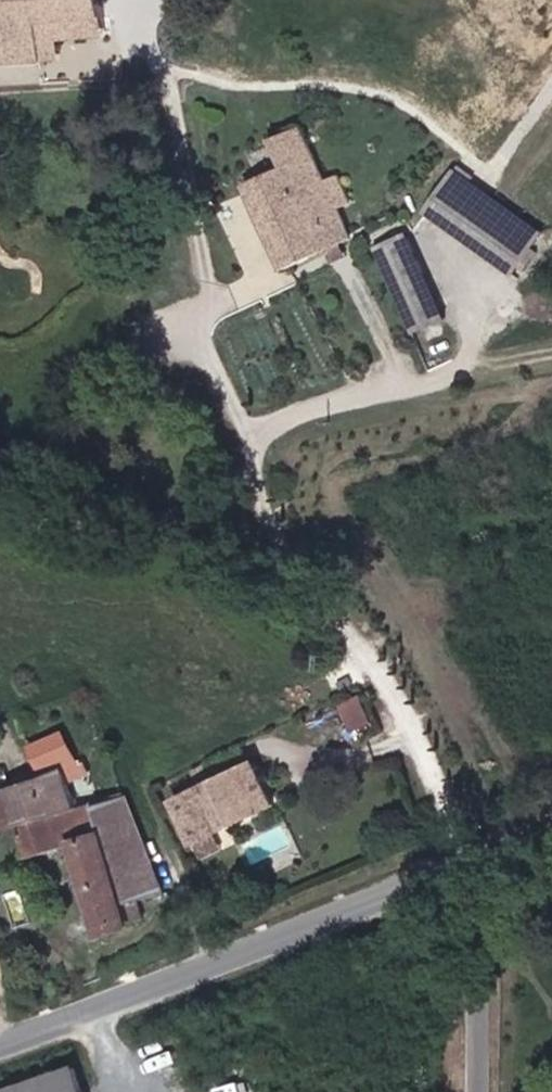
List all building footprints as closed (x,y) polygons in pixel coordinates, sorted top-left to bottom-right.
[(41,65),(40,36),(39,19),(62,19),(98,18),(98,0),(1,0),(3,48),(0,48),(0,65),(41,65)] [(39,19),(40,36),(62,36),(62,19),(39,19)] [(251,188),(287,268),(355,241),(341,210),(355,204),(341,177),(329,182),(308,129),(279,141),(291,170),(251,188)] [(549,239),(462,175),(432,216),(519,280),(549,239)] [(449,322),(413,237),(381,251),(417,336),(449,322)] [(101,920),(126,911),(123,902),(129,899),(95,800),(130,791),(115,746),(81,759),(69,728),(34,740),(47,772),(0,787),(0,827),(20,824),(30,856),(74,843),(101,920)] [(256,755),(247,736),(213,751),(222,771),(256,755)] [(193,836),(278,797),(259,754),(256,755),(222,771),(173,794),(193,836)] [(95,800),(129,899),(163,886),(142,822),(158,817),(153,803),(137,809),(130,791),(95,800)] [(36,1079),(77,1064),(72,1051),(31,1067),(36,1079)] [(77,1064),(36,1079),(0,1091),(88,1091),(77,1064)]
